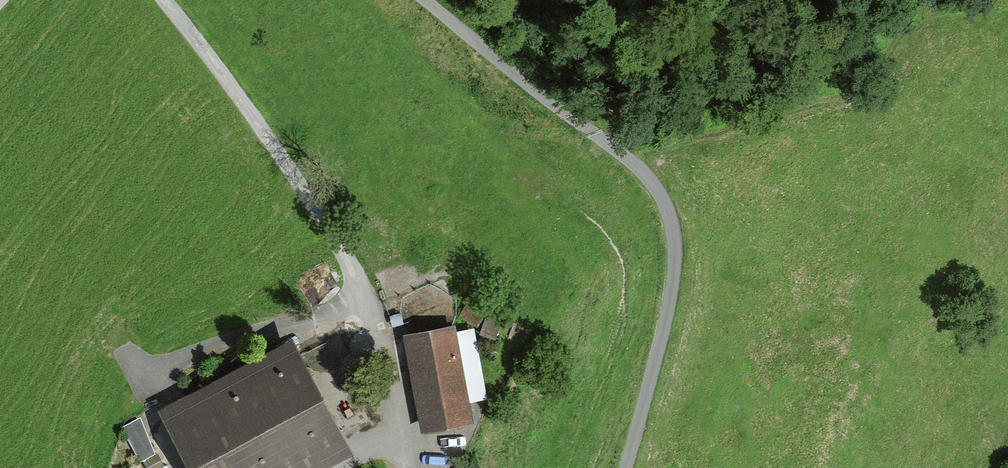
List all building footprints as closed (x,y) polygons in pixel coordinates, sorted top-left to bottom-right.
[(449,327),(400,336),(418,435),(467,426),(462,402),(482,399),(469,331),(451,334),(449,327)] [(159,414),(189,467),(319,467),(351,451),(291,342),(159,414)] [(140,417),(120,430),(140,462),(160,450),(140,417)]
